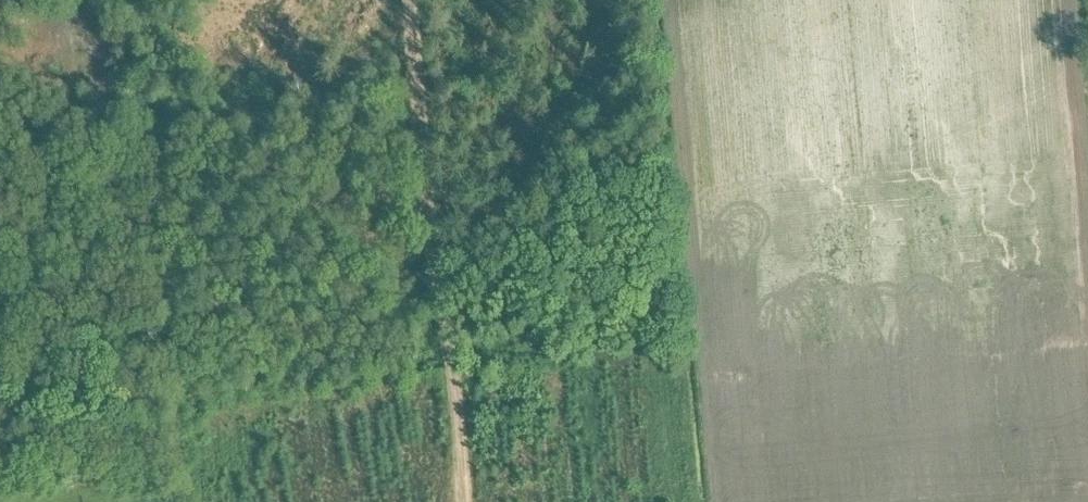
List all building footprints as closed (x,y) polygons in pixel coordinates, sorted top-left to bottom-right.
[(18,8),(17,0),(3,0),(4,8),(18,8)]
